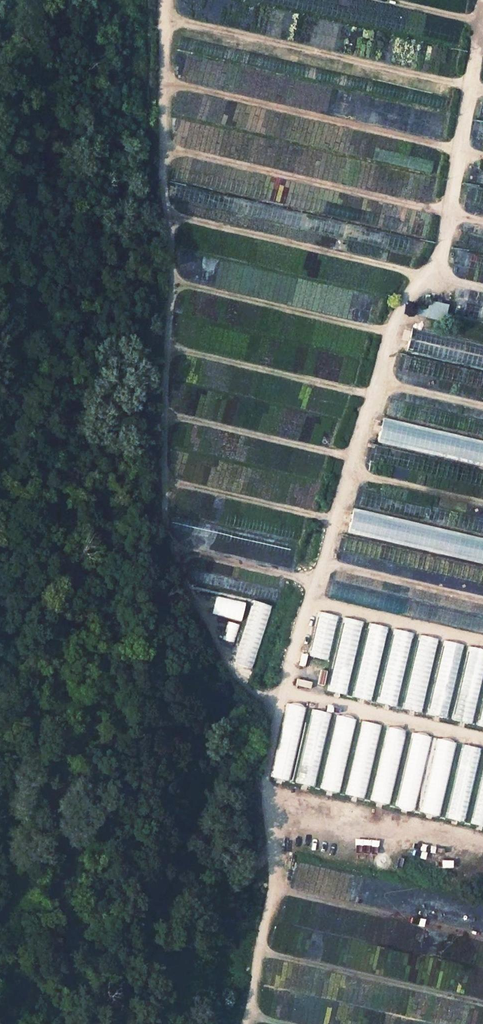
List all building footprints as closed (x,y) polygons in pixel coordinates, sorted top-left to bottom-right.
[(407,248),(409,236),(174,188),(171,201),(407,248)] [(465,256),(462,269),(482,274),(482,259),(465,256)] [(418,299),(415,316),(444,322),(447,305),(418,299)] [(410,328),(405,353),(482,369),(482,343),(410,328)] [(402,362),(400,374),(406,374),(405,386),(456,392),(455,397),(482,400),(482,373),(402,362)] [(379,427),(375,450),(482,468),(482,444),(379,427)] [(345,540),(343,540),(340,558),(482,586),(482,539),(351,514),(345,540)] [(482,633),(482,617),(329,585),(326,601),(482,633)] [(214,595),(210,614),(240,622),(245,603),(214,595)] [(251,599),(232,664),(251,670),(270,605),(251,599)] [(307,656),(327,661),(338,616),(318,611),(307,656)] [(372,701),(386,626),(368,623),(361,659),(355,658),(362,621),(342,617),(328,692),(372,701)] [(221,641),(232,644),(238,625),(227,622),(221,641)] [(415,634),(415,633),(391,628),(377,704),(422,712),(436,638),(415,634)] [(442,640),(426,715),(446,719),(462,644),(442,640)] [(482,667),(482,648),(467,645),(453,721),(473,725),(482,667)] [(270,778),(315,787),(329,712),(308,708),(308,707),(285,703),(270,778)] [(319,789),(338,794),(355,719),(336,715),(319,789)] [(366,799),(379,724),(359,720),(345,796),(366,799)] [(386,726),(370,801),(389,805),(405,730),(386,726)] [(417,813),(440,817),(454,741),(410,733),(396,808),(417,812),(417,813)] [(482,828),(482,749),(482,748),(460,744),(446,819),(467,823),(466,825),(482,828)]
